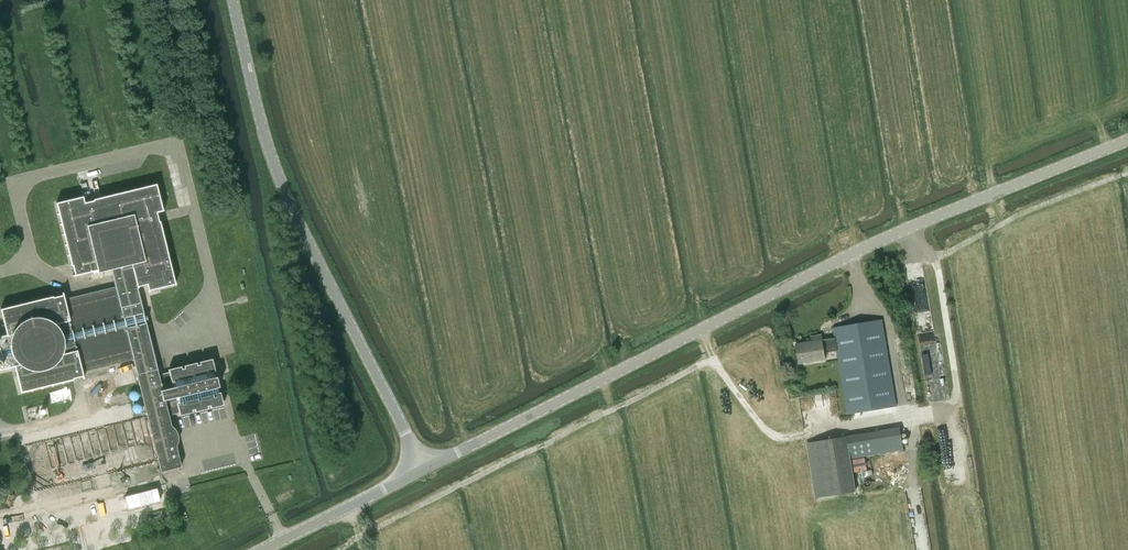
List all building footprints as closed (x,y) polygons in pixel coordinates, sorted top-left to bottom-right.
[(16,367),(18,376),(17,376),(21,393),(31,390),(31,392),(33,391),(32,390),(41,388),(42,389),(43,389),(43,388),(52,385),(52,387),(53,386),(53,385),(62,383),(62,384),(64,384),(63,383),(74,380),(73,379),(82,377),(83,379),(84,379),(83,372),(133,360),(152,436),(142,438),(144,448),(154,446),(161,472),(181,467),(176,446),(171,426),(168,415),(179,412),(191,409),(194,409),(207,406),(210,405),(219,402),(217,393),(216,388),(213,377),(212,372),(210,363),(200,365),(197,366),(185,369),(181,370),(170,372),(158,375),(137,287),(138,287),(147,285),(148,291),(167,286),(175,284),(172,274),(174,274),(173,272),(172,273),(170,264),(171,263),(171,262),(170,262),(168,254),(169,253),(169,252),(167,252),(165,243),(166,243),(166,242),(165,242),(163,233),(164,233),(164,231),(162,232),(160,221),(159,222),(157,213),(164,211),(164,210),(163,210),(156,184),(146,187),(145,185),(144,186),(144,187),(135,189),(135,188),(134,188),(134,189),(125,192),(125,190),(124,191),(124,192),(115,194),(115,193),(113,193),(114,194),(105,197),(104,195),(103,196),(103,197),(93,200),(93,201),(84,203),(83,195),(81,196),(82,198),(73,200),(73,199),(56,203),(58,214),(57,214),(57,215),(59,215),(61,224),(60,224),(60,225),(61,225),(63,234),(62,234),(62,236),(64,235),(66,244),(65,245),(65,246),(66,246),(68,255),(67,255),(67,256),(69,256),(71,266),(72,266),(75,275),(72,276),(73,277),(75,276),(92,272),(93,274),(100,273),(99,270),(101,270),(101,269),(109,267),(110,268),(115,287),(65,299),(63,293),(62,293),(62,295),(53,298),(53,297),(43,299),(42,298),(41,298),(41,299),(32,302),(32,300),(31,301),(31,302),(22,304),(22,303),(20,303),(21,304),(12,307),(12,305),(10,306),(11,307),(0,310),(4,326),(5,326),(8,335),(0,337),(0,371),(16,367)] [(836,340),(822,343),(824,353),(837,350),(848,414),(896,406),(881,321),(834,329),(836,340)] [(825,360),(824,353),(822,343),(822,340),(796,344),(800,364),(825,360)] [(850,458),(904,450),(900,428),(847,437),(805,444),(814,499),(855,492),(850,458)]
